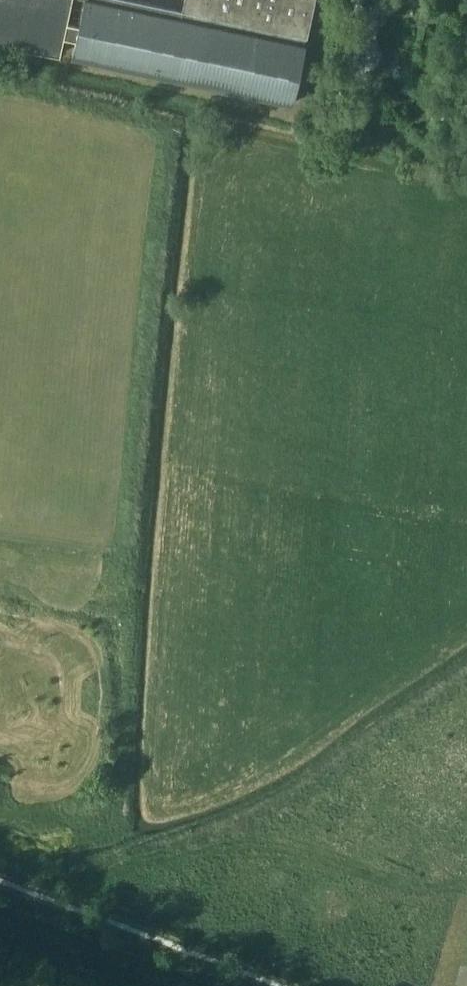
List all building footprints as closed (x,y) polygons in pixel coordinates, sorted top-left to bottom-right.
[(182,9),(142,0),(0,0),(0,40),(60,52),(64,34),(76,37),(72,54),(293,101),(314,0),(184,0),(182,9)]
